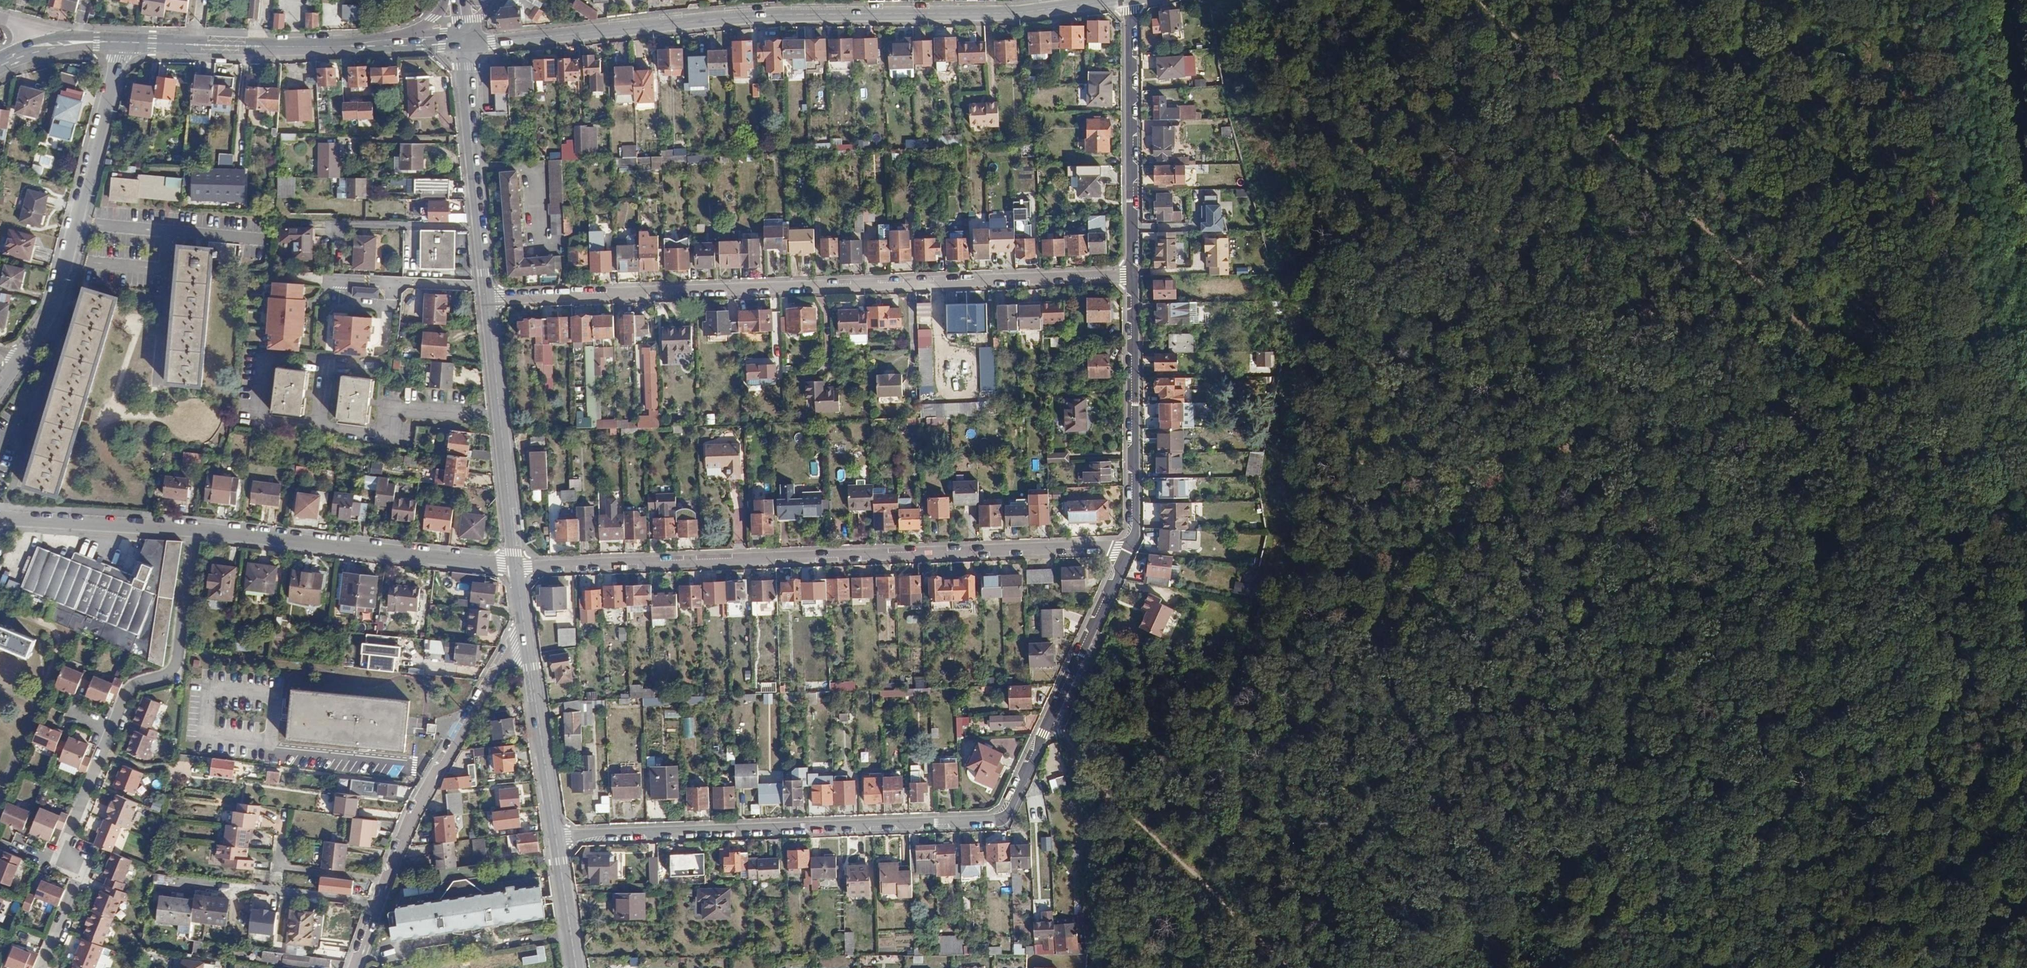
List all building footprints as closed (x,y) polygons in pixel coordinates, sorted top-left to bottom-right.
[(49,5),(50,8),(57,10),(60,8),(61,6),(76,10),(79,0),(51,0),(49,5)] [(141,11),(154,14),(153,19),(162,19),(163,12),(185,16),(188,0),(144,0),(141,11)] [(245,20),(254,21),(257,0),(247,0),(245,20)] [(496,5),(501,8),(498,12),(498,27),(520,26),(520,11),(515,11),(522,2),(535,11),(531,17),(537,21),(543,12),(529,2),(525,0),(499,0),(496,5)] [(579,0),(576,0),(571,6),(592,19),(596,12),(579,0)] [(358,21),(357,5),(340,6),(341,21),(358,21)] [(1179,13),(1161,14),(1161,21),(1155,21),(1156,32),(1161,32),(1162,42),(1180,40),(1179,13)] [(283,15),(273,14),(272,29),(282,30),(283,15)] [(317,14),(305,14),(305,29),(317,29),(317,14)] [(1108,22),(1088,22),(1088,44),(1109,43),(1108,22)] [(1058,26),(1058,32),(1058,45),(1082,45),(1082,27),(1058,26)] [(1058,32),(1030,32),(1029,53),(1048,53),(1048,45),(1058,45),(1058,32)] [(1013,38),(996,38),(996,57),(1013,57),(1013,38)] [(955,39),(936,39),(937,57),(955,56),(955,39)] [(806,41),(806,55),(821,55),(826,55),(826,40),(806,41)] [(832,57),(829,57),(829,67),(855,66),(855,56),(853,56),(852,40),(831,41),(832,57)] [(854,40),(855,56),(855,58),(870,57),(870,63),(878,63),(878,40),(854,40)] [(806,41),(783,42),(783,55),(793,55),(793,66),(806,65),(806,55),(806,41)] [(930,41),(913,42),(914,57),(931,56),(930,41)] [(764,45),(757,45),(758,61),(767,61),(768,74),(770,74),(770,80),(784,80),(784,60),(782,60),(781,42),(767,42),(767,47),(764,47),(764,45)] [(904,45),(890,45),(890,68),(914,68),(914,57),(913,42),(904,42),(904,45)] [(985,42),(958,43),(959,63),(986,62),(985,42)] [(751,44),(735,44),(736,74),(744,74),(743,69),(752,69),(751,44)] [(708,52),(708,58),(709,82),(725,81),(724,52),(708,52)] [(570,53),(559,54),(560,75),(578,74),(578,58),(569,57),(570,53)] [(593,54),(582,54),(583,73),(591,73),(592,91),(603,90),(603,74),(600,73),(600,60),(594,61),(593,54)] [(671,54),(658,55),(659,73),(672,73),(671,54)] [(677,54),(671,54),(672,73),(683,72),(682,54),(677,54)] [(708,58),(691,59),(691,91),(709,91),(709,82),(708,58)] [(1182,60),(1158,60),(1158,79),(1183,78),(1182,60)] [(553,61),(535,61),(535,82),(554,81),(553,61)] [(529,65),(509,66),(510,90),(530,90),(529,65)] [(496,66),(490,69),(491,88),(493,88),(494,108),(509,109),(507,66),(496,66)] [(633,67),(614,67),(615,91),(634,91),(633,72),(633,67)] [(366,68),(348,69),(349,87),(367,86),(366,68)] [(335,69),(319,70),(320,86),(336,85),(335,69)] [(398,69),(370,70),(371,83),(399,82),(398,69)] [(651,71),(633,72),(634,91),(634,101),(653,101),(651,71)] [(1111,73),(1088,73),(1088,85),(1089,105),(1111,105),(1111,73)] [(234,77),(215,74),(215,77),(211,107),(209,122),(223,123),(224,108),(229,109),(229,103),(232,102),(234,77)] [(211,107),(215,77),(194,75),(191,105),(211,107)] [(158,76),(156,88),(153,108),(176,111),(181,79),(158,76)] [(428,78),(409,79),(411,118),(434,117),(433,103),(429,103),(428,78)] [(1189,79),(1189,86),(1201,86),(1200,78),(1189,79)] [(758,79),(747,79),(747,93),(759,93),(758,79)] [(153,108),(156,88),(136,85),(132,112),(152,115),(153,108)] [(43,91),(23,87),(19,105),(17,113),(38,117),(43,91)] [(84,94),(63,88),(51,134),(72,140),(84,94)] [(279,89),(247,88),(246,108),(278,111),(279,89)] [(310,91),(285,92),(286,122),(312,121),(310,91)] [(1165,99),(1153,99),(1154,122),(1179,121),(1179,110),(1165,111),(1165,99)] [(19,105),(12,103),(11,111),(8,126),(15,127),(17,113),(19,105)] [(373,119),(372,103),(357,103),(342,103),(343,119),(373,119)] [(995,104),(985,104),(985,108),(968,108),(968,125),(996,125),(995,104)] [(11,111),(0,109),(0,138),(6,139),(8,126),(11,111)] [(1108,120),(1088,120),(1088,138),(1085,138),(1085,152),(1108,152),(1108,120)] [(1231,127),(1221,128),(1222,137),(1232,136),(1231,127)] [(1170,129),(1154,129),(1154,156),(1157,156),(1157,161),(1166,161),(1166,156),(1170,156),(1170,129)] [(586,132),(575,132),(575,152),(586,152),(586,132)] [(598,132),(586,132),(586,152),(598,153),(598,132)] [(297,133),(281,133),(280,142),(296,143),(297,133)] [(842,145),(842,139),(833,139),(834,150),(853,150),(853,144),(842,145)] [(339,142),(320,142),(320,175),(339,175),(339,142)] [(421,144),(398,143),(398,170),(420,171),(421,144)] [(643,170),(662,170),(662,157),(637,158),(636,145),(622,146),(623,159),(618,159),(618,169),(643,168),(643,170)] [(685,148),(674,149),(674,164),(686,163),(685,148)] [(219,150),(218,164),(233,163),(234,151),(219,150)] [(44,166),(51,168),(54,158),(36,154),(31,172),(41,175),(44,166)] [(689,164),(701,162),(699,155),(688,157),(689,164)] [(561,159),(549,160),(549,171),(562,171),(561,159)] [(218,164),(195,163),(193,196),(247,197),(247,164),(233,163),(218,164)] [(1099,166),(1079,166),(1079,194),(1099,194),(1099,166)] [(1184,166),(1154,166),(1154,185),(1184,184),(1184,166)] [(515,171),(499,173),(510,276),(555,272),(555,268),(561,268),(560,256),(524,259),(515,171)] [(562,181),(562,171),(549,171),(549,181),(562,181)] [(138,180),(113,177),(111,198),(136,201),(137,195),(179,199),(181,178),(139,174),(138,180)] [(293,175),(278,175),(277,194),(291,195),(293,175)] [(365,177),(347,177),(346,197),(364,197),(365,177)] [(448,179),(412,178),(413,191),(447,192),(448,179)] [(562,181),(549,181),(550,193),(562,192),(562,181)] [(49,194),(31,189),(22,219),(42,224),(49,194)] [(562,203),(562,192),(550,193),(551,204),(562,203)] [(1171,196),(1154,196),(1154,213),(1158,213),(1158,221),(1168,221),(1168,215),(1172,215),(1171,196)] [(869,199),(864,199),(864,215),(864,220),(875,220),(875,208),(870,209),(869,199)] [(1219,199),(1205,199),(1205,209),(1202,209),(1202,234),(1228,235),(1224,220),(1221,220),(1221,209),(1219,209),(1219,199)] [(448,202),(428,202),(428,207),(419,207),(419,215),(429,215),(428,220),(466,221),(465,213),(448,213),(448,202)] [(563,205),(562,203),(551,204),(548,204),(548,214),(551,214),(563,214),(563,205)] [(563,233),(563,214),(551,214),(551,234),(563,233)] [(943,216),(935,216),(936,229),(944,229),(943,216)] [(780,253),(790,252),(789,227),(789,223),(783,223),(783,226),(764,227),(764,248),(780,248),(780,253)] [(870,263),(890,262),(889,223),(879,223),(879,240),(870,240),(870,263)] [(907,223),(889,223),(890,262),(910,261),(910,239),(908,239),(907,223)] [(313,226),(284,225),(283,239),(294,239),(293,256),(312,256),(313,226)] [(798,227),(789,227),(790,252),(790,253),(815,251),(814,229),(800,229),(798,227)] [(1063,227),(1050,227),(1051,234),(1043,234),(1044,254),(1064,254),(1063,227)] [(1015,228),(989,229),(990,247),(1005,246),(1005,250),(1015,249),(1015,228)] [(990,247),(989,229),(974,229),(975,257),(990,257),(990,247)] [(618,270),(617,251),(604,252),(603,230),(589,231),(591,272),(618,270)] [(36,237),(11,231),(5,253),(26,258),(29,245),(34,246),(36,237)] [(455,232),(422,231),(420,269),(454,270),(455,232)] [(646,231),(639,232),(639,245),(640,270),(659,269),(658,244),(649,245),(649,234),(646,231)] [(1105,231),(1088,232),(1089,251),(1106,250),(1105,231)] [(1089,251),(1088,232),(1069,233),(1069,253),(1089,253),(1089,251)] [(1178,233),(1158,233),(1158,249),(1156,249),(1156,254),(1177,255),(1178,233)] [(578,234),(569,234),(569,263),(588,263),(587,241),(578,241),(578,234)] [(374,236),(354,235),(353,267),(373,268),(374,236)] [(933,235),(916,235),(917,259),(934,259),(934,250),(939,249),(939,239),(933,239),(933,235)] [(739,239),(739,241),(740,264),(759,264),(758,238),(739,239)] [(967,238),(947,238),(947,258),(968,257),(967,238)] [(1035,239),(1017,239),(1017,256),(1034,255),(1035,239)] [(714,240),(695,240),(696,266),(715,265),(714,242),(714,240)] [(1229,240),(1206,241),(1206,254),(1209,254),(1209,255),(1229,255),(1229,240)] [(721,264),(740,264),(739,241),(721,242),(721,264)] [(861,241),(842,242),(842,263),(861,262),(861,241)] [(836,242),(822,242),(823,258),(836,257),(836,242)] [(215,248),(181,245),(167,383),(201,386),(215,248)] [(618,270),(640,270),(639,245),(617,245),(617,251),(618,270)] [(687,245),(665,246),(666,265),(688,265),(687,245)] [(1177,255),(1156,254),(1154,255),(1154,257),(1151,258),(1151,265),(1155,269),(1176,269),(1177,255)] [(1229,255),(1209,255),(1209,259),(1207,259),(1207,269),(1211,269),(1211,277),(1229,277),(1229,255)] [(25,269),(8,265),(3,285),(21,289),(25,269)] [(307,299),(304,299),(305,284),(274,281),(273,296),(271,296),(268,333),(270,333),(269,348),(299,351),(301,336),(303,336),(307,299)] [(1175,282),(1155,282),(1154,298),(1174,298),(1175,282)] [(374,289),(354,287),(353,296),(373,297),(374,289)] [(86,289),(26,486),(57,496),(116,299),(86,289)] [(0,292),(0,326),(5,327),(12,295),(0,292)] [(448,297),(427,296),(426,322),(446,323),(448,297)] [(1109,297),(1087,297),(1087,319),(1109,319),(1109,297)] [(1042,301),(1042,305),(1043,322),(1065,321),(1064,300),(1042,301)] [(931,315),(931,302),(917,302),(918,316),(931,315)] [(987,302),(966,303),(967,331),(987,330),(987,302)] [(967,331),(966,303),(945,304),(946,332),(967,331)] [(1271,303),(1264,303),(1264,313),(1274,313),(1271,303)] [(1194,305),(1159,304),(1159,314),(1155,314),(1154,325),(1194,324),(1194,305)] [(858,308),(838,308),(839,329),(848,329),(848,332),(868,331),(868,323),(868,305),(858,305),(858,308)] [(890,305),(868,305),(868,323),(900,323),(900,307),(891,307),(890,305)] [(1017,305),(998,306),(999,330),(1018,329),(1017,305)] [(1042,305),(1017,305),(1018,329),(1018,347),(1044,346),(1043,322),(1042,305)] [(814,309),(788,309),(788,318),(781,318),(782,331),(815,330),(814,309)] [(738,311),(739,323),(739,330),(771,329),(771,310),(738,311)] [(635,313),(634,317),(636,338),(640,338),(640,335),(649,334),(648,323),(644,324),(644,313),(635,313)] [(728,313),(709,313),(709,324),(705,324),(705,333),(739,332),(739,330),(739,323),(728,323),(728,313)] [(368,341),(371,342),(373,319),(337,316),(335,339),(337,339),(336,354),(367,357),(368,341)] [(634,317),(621,317),(622,342),(636,342),(636,338),(634,317)] [(543,318),(519,318),(519,337),(535,336),(536,381),(544,380),(543,345),(543,329),(543,318)] [(570,319),(543,318),(543,329),(549,329),(549,341),(571,341),(570,319)] [(615,319),(594,320),(594,343),(595,365),(605,364),(604,352),(601,352),(600,341),(615,340),(615,319)] [(594,320),(573,320),(574,344),(594,343),(594,320)] [(691,325),(673,326),(673,331),(662,332),(662,361),(673,361),(673,351),(691,349),(691,325)] [(918,328),(918,336),(932,335),(932,327),(918,328)] [(448,336),(425,333),(423,355),(446,358),(448,336)] [(932,335),(918,336),(919,384),(933,384),(932,335)] [(1192,335),(1171,335),(1172,353),(1192,353),(1192,335)] [(657,342),(648,342),(649,349),(645,350),(646,360),(657,360),(657,342)] [(553,345),(543,345),(544,380),(545,390),(554,389),(553,345)] [(1108,345),(1088,346),(1089,376),(1110,375),(1108,345)] [(993,351),(981,351),(984,403),(921,404),(921,418),(927,418),(937,417),(952,417),(996,415),(993,351)] [(1271,368),(1272,354),(1257,352),(1256,367),(1271,368)] [(1176,356),(1156,355),(1156,371),(1175,371),(1176,356)] [(455,364),(433,362),(430,389),(452,391),(455,364)] [(775,363),(746,364),(747,379),(760,378),(761,384),(776,383),(775,363)] [(303,371),(275,367),(268,411),(297,415),(303,371)] [(885,373),(877,374),(878,394),(903,394),(902,374),(896,373),(895,371),(885,371),(885,373)] [(368,380),(339,376),(333,420),(362,424),(368,380)] [(1184,378),(1174,378),(1174,380),(1156,380),(1156,381),(1153,381),(1152,388),(1155,388),(1155,391),(1156,392),(1160,391),(1160,402),(1182,403),(1183,403),(1182,391),(1184,389),(1184,378)] [(822,380),(805,381),(806,398),(815,398),(814,411),(840,410),(839,391),(833,391),(833,389),(823,388),(822,380)] [(595,388),(587,388),(587,406),(595,406),(595,388)] [(1182,422),(1182,403),(1160,402),(1160,422),(1182,422)] [(1081,404),(1061,404),(1062,435),(1082,434),(1081,404)] [(707,425),(715,424),(714,414),(707,415),(707,425)] [(672,417),(659,417),(659,426),(672,425),(672,417)] [(937,417),(927,418),(928,426),(938,426),(937,417)] [(637,420),(598,420),(598,429),(637,429),(637,420)] [(1161,429),(1158,429),(1158,454),(1180,454),(1182,454),(1182,429),(1161,429)] [(463,433),(449,431),(446,452),(468,455),(469,440),(462,439),(463,433)] [(544,436),(530,436),(530,444),(544,443),(544,436)] [(741,444),(707,446),(708,468),(729,466),(730,478),(743,478),(741,444)] [(491,451),(474,449),(473,458),(491,459),(491,451)] [(547,480),(546,451),(530,450),(531,480),(547,480)] [(200,452),(184,451),(183,462),(199,464),(200,452)] [(1047,453),(1047,463),(1070,462),(1070,453),(1047,453)] [(1180,454),(1158,454),(1157,454),(1157,473),(1180,473),(1180,454)] [(446,455),(444,470),(465,472),(467,458),(446,455)] [(420,459),(401,457),(400,464),(404,465),(419,466),(420,459)] [(1110,461),(1090,462),(1090,473),(1084,473),(1084,481),(1110,481),(1110,461)] [(371,472),(382,474),(383,465),(372,463),(371,472)] [(419,466),(404,465),(402,474),(425,476),(426,467),(419,466)] [(444,470),(437,469),(436,484),(463,487),(465,472),(444,470)] [(239,477),(210,474),(206,498),(236,501),(239,477)] [(188,478),(166,475),(164,494),(187,496),(188,478)] [(389,476),(378,475),(375,503),(394,505),(393,517),(415,520),(417,500),(396,497),(396,483),(389,482),(389,476)] [(873,509),(873,495),(873,484),(865,485),(865,479),(855,480),(855,485),(847,485),(848,506),(863,506),(863,509),(873,509)] [(1190,479),(1160,479),(1161,497),(1190,497),(1190,479)] [(281,484),(254,481),(252,506),(278,508),(281,484)] [(954,504),(978,503),(978,481),(953,482),(954,504)] [(779,501),(779,519),(797,519),(797,514),(802,514),(802,516),(821,516),(821,493),(804,493),(804,500),(794,501),(793,485),(782,486),(782,501),(779,501)] [(563,499),(578,499),(578,489),(563,489),(563,499)] [(677,490),(648,491),(648,507),(660,506),(661,516),(654,516),(654,535),(678,534),(677,521),(677,510),(677,490)] [(355,495),(334,492),(332,514),(339,515),(339,519),(366,522),(367,504),(354,503),(355,495)] [(323,497),(298,494),(295,516),(320,520),(323,497)] [(894,494),(873,495),(873,509),(874,511),(875,511),(875,529),(894,529),(894,494)] [(1048,494),(1028,494),(1028,504),(1029,523),(1029,524),(1049,523),(1048,494)] [(753,511),(753,532),(772,532),(771,510),(773,510),(773,495),(755,496),(755,511),(753,511)] [(910,497),(899,498),(900,529),(919,528),(919,509),(911,510),(910,497)] [(625,538),(624,516),(624,512),(615,513),(615,498),(607,498),(608,513),(599,513),(599,541),(625,541),(625,538)] [(948,499),(929,499),(929,518),(948,518),(948,499)] [(1107,499),(1070,500),(1070,520),(1096,519),(1096,517),(1108,516),(1107,499)] [(999,502),(980,503),(981,524),(1000,524),(999,502)] [(1029,523),(1028,504),(1007,504),(1007,523),(1029,523)] [(1184,504),(1160,504),(1160,512),(1163,513),(1163,530),(1180,531),(1180,516),(1184,516),(1184,504)] [(454,509),(427,506),(424,529),(437,530),(438,526),(452,528),(454,509)] [(578,506),(578,516),(579,539),(592,539),(592,506),(578,506)] [(677,521),(680,521),(680,536),(697,536),(697,512),(694,510),(692,509),(689,508),(686,508),(683,508),(680,509),(677,510),(677,521)] [(485,516),(464,514),(461,535),(482,538),(485,516)] [(579,539),(578,516),(557,517),(558,539),(579,539)] [(645,516),(624,516),(625,538),(645,538),(645,516)] [(841,525),(841,544),(849,544),(848,525),(841,525)] [(1182,531),(1180,531),(1163,530),(1161,530),(1160,548),(1178,550),(1180,535),(1182,535),(1182,531)] [(765,536),(766,549),(775,548),(774,536),(765,536)] [(101,575),(39,548),(23,587),(50,598),(47,604),(49,605),(44,618),(78,632),(162,667),(182,541),(146,539),(130,576),(105,565),(101,575)] [(657,539),(648,539),(649,551),(658,551),(657,539)] [(1172,558),(1151,555),(1147,577),(1168,581),(1172,558)] [(276,566),(249,563),(246,589),(273,592),(276,566)] [(239,569),(214,566),(213,574),(209,573),(207,587),(211,588),(210,598),(235,601),(239,569)] [(1084,568),(1063,568),(1064,590),(1085,589),(1084,568)] [(1053,569),(1027,570),(1027,583),(1053,582),(1053,569)] [(322,574),(294,571),(291,600),(319,603),(322,574)] [(472,584),(469,609),(486,611),(487,603),(491,604),(494,584),(482,582),(483,576),(450,572),(449,579),(454,579),(454,582),(472,584)] [(376,578),(344,574),(340,603),(372,607),(376,578)] [(963,578),(952,579),(953,596),(957,596),(958,606),(972,605),(971,599),(974,600),(974,574),(963,574),(963,578)] [(1001,574),(982,575),(982,596),(1002,596),(1001,574)] [(1021,574),(1001,574),(1002,596),(1022,595),(1021,574)] [(942,575),(930,576),(930,596),(933,597),(934,606),(953,606),(953,596),(952,579),(942,579),(942,575)] [(894,576),(877,577),(877,586),(880,586),(880,598),(894,598),(894,576)] [(919,576),(900,577),(901,606),(910,605),(911,604),(923,604),(923,594),(920,594),(919,576)] [(1167,588),(1168,581),(1147,577),(1146,584),(1167,588)] [(9,579),(6,586),(16,589),(18,582),(9,579)] [(813,582),(802,582),(803,602),(828,602),(827,579),(813,580),(813,582)] [(787,588),(780,588),(781,608),(798,607),(798,580),(787,581),(787,588)] [(872,580),(853,581),(853,600),(872,600),(872,580)] [(848,581),(828,581),(829,601),(848,600),(848,581)] [(777,583),(752,584),(753,614),(761,614),(761,604),(777,603),(777,583)] [(744,584),(729,585),(730,620),(741,620),(741,604),(745,604),(744,584)] [(1249,586),(1236,584),(1233,598),(1246,601),(1249,586)] [(419,588),(389,585),(387,603),(417,607),(419,588)] [(725,585),(704,585),(705,605),(718,605),(719,619),(726,619),(725,585)] [(652,586),(626,587),(627,607),(652,607),(652,593),(652,586)] [(702,586),(682,586),(682,607),(697,607),(697,623),(704,623),(702,586)] [(625,587),(605,588),(605,608),(625,608),(625,587)] [(541,598),(537,598),(537,610),(541,610),(541,613),(566,613),(566,590),(541,591),(541,598)] [(602,591),(581,591),(582,623),(594,622),(594,608),(602,608),(602,591)] [(677,592),(652,593),(652,607),(653,613),(678,612),(677,592)] [(1162,600),(1150,595),(1143,610),(1149,612),(1142,629),(1161,637),(1173,610),(1160,604),(1162,600)] [(1061,607),(1043,608),(1044,636),(1062,635),(1061,607)] [(469,609),(466,634),(481,635),(482,624),(485,624),(486,611),(469,609)] [(30,658),(37,641),(10,630),(0,626),(0,646),(30,658)] [(575,628),(560,628),(560,644),(575,644),(575,628)] [(398,647),(399,637),(367,634),(366,643),(363,643),(360,668),(397,672),(400,647),(398,647)] [(425,639),(425,659),(442,659),(442,640),(425,639)] [(1054,642),(1029,643),(1029,662),(1054,662),(1054,642)] [(478,648),(448,644),(446,664),(456,664),(457,666),(477,668),(478,648)] [(572,659),(556,660),(557,686),(573,686),(572,659)] [(651,659),(642,660),(643,678),(651,678),(651,659)] [(86,676),(67,668),(58,687),(78,696),(82,687),(91,691),(96,679),(97,677),(87,673),(86,676)] [(114,687),(96,679),(91,691),(88,699),(107,707),(111,695),(119,698),(125,684),(117,681),(114,687)] [(926,687),(925,679),(915,679),(916,688),(926,687)] [(643,690),(643,684),(631,684),(631,696),(643,696),(643,705),(673,705),(673,695),(648,696),(648,690),(643,690)] [(1029,685),(1009,685),(1009,707),(1030,706),(1029,685)] [(409,702),(291,689),(286,740),(404,753),(409,702)] [(906,697),(906,689),(880,689),(881,697),(906,697)] [(597,691),(587,692),(587,699),(597,699),(597,691)] [(807,693),(808,705),(818,704),(816,692),(807,693)] [(620,693),(620,703),(629,703),(629,693),(620,693)] [(773,693),(764,693),(764,703),(773,703),(773,693)] [(133,722),(143,726),(150,729),(160,703),(143,696),(133,722)] [(580,699),(564,700),(566,739),(582,739),(580,699)] [(496,712),(497,720),(495,720),(496,738),(516,736),(515,718),(512,718),(511,711),(496,712)] [(840,713),(840,721),(848,721),(848,713),(840,713)] [(1003,713),(990,713),(991,727),(1003,727),(1003,724),(1022,724),(1021,715),(1002,716),(1003,713)] [(968,714),(956,715),(956,735),(962,735),(962,724),(968,724),(968,714)] [(64,736),(42,726),(36,744),(57,753),(55,756),(63,759),(68,746),(61,743),(64,736)] [(140,733),(135,731),(127,752),(145,759),(146,758),(147,759),(150,758),(152,753),(151,751),(149,750),(154,739),(155,739),(158,732),(150,729),(143,726),(140,733)] [(514,745),(488,748),(489,755),(494,755),(496,771),(513,770),(513,763),(516,763),(514,745)] [(88,754),(68,746),(63,759),(62,762),(80,770),(80,772),(88,775),(94,761),(87,758),(88,754)] [(489,755),(488,748),(476,749),(476,756),(489,755)] [(1007,759),(984,748),(972,770),(981,775),(977,784),(995,793),(1002,780),(998,778),(1007,759)] [(937,754),(934,754),(936,784),(956,785),(956,761),(950,760),(949,756),(937,756),(937,754)] [(570,770),(570,789),(596,789),(595,755),(582,755),(583,770),(570,770)] [(236,763),(215,760),(213,779),(233,781),(236,763)] [(758,786),(758,784),(757,765),(736,765),(736,786),(758,786)] [(678,766),(652,766),(652,797),(678,796),(678,766)] [(120,780),(119,779),(115,788),(136,797),(145,776),(125,768),(120,780)] [(920,769),(911,769),(911,799),(922,798),(922,792),(927,792),(927,775),(920,775),(920,769)] [(269,770),(267,784),(278,785),(280,771),(269,770)] [(847,779),(847,773),(840,774),(840,780),(834,780),(835,801),(854,801),(853,779),(847,779)] [(640,775),(614,776),(614,797),(640,797),(640,775)] [(796,779),(783,779),(783,784),(784,801),(784,805),(803,803),(802,779),(800,779),(800,776),(796,776),(796,779)] [(1063,776),(1055,778),(1059,793),(1068,790),(1063,776)] [(902,777),(884,778),(884,801),(902,801),(902,777)] [(397,784),(350,778),(348,793),(353,794),(377,797),(377,794),(396,796),(397,784)] [(444,781),(441,789),(472,787),(471,778),(444,781)] [(884,801),(884,778),(865,778),(865,802),(884,801)] [(831,783),(813,783),(813,802),(831,801),(831,783)] [(700,788),(690,788),(690,808),(709,807),(709,796),(707,796),(707,784),(700,784),(700,788)] [(758,802),(784,801),(783,784),(758,784),(758,786),(758,802)] [(518,787),(501,789),(502,807),(520,805),(518,787)] [(734,787),(715,788),(716,807),(734,807),(734,787)] [(446,792),(448,813),(454,812),(462,812),(460,791),(446,792)] [(335,816),(354,818),(355,808),(352,808),(353,794),(348,793),(337,792),(335,816)] [(596,812),(610,812),(610,795),(601,795),(601,803),(596,803),(596,812)] [(1043,795),(1036,797),(1038,811),(1045,809),(1043,795)] [(111,814),(108,822),(124,828),(132,832),(135,824),(133,823),(140,805),(119,796),(115,804),(113,803),(109,813),(111,814)] [(66,806),(47,798),(37,822),(56,830),(62,817),(69,820),(75,805),(68,803),(66,806)] [(30,812),(8,803),(1,820),(23,829),(30,812)] [(751,804),(751,814),(760,814),(760,804),(751,804)] [(236,813),(235,827),(249,830),(256,830),(258,816),(261,816),(263,809),(241,807),(240,813),(236,813)] [(519,809),(493,812),(495,827),(521,824),(519,809)] [(434,833),(436,842),(454,840),(457,840),(454,812),(448,813),(436,814),(438,833),(434,833)] [(354,818),(354,846),(373,849),(375,833),(379,834),(378,821),(354,818)] [(96,847),(113,854),(124,828),(108,822),(106,821),(96,847)] [(229,826),(226,846),(247,849),(249,830),(235,827),(229,826)] [(473,832),(474,839),(478,839),(490,837),(489,830),(473,832)] [(537,832),(513,834),(515,853),(539,850),(537,832)] [(1052,836),(1041,836),(1042,850),(1052,850),(1052,836)] [(474,839),(470,840),(473,863),(476,863),(486,861),(484,848),(480,848),(478,839),(474,839)] [(454,840),(436,842),(439,867),(457,865),(454,840)] [(944,844),(936,844),(936,865),(937,873),(954,872),(954,875),(962,875),(962,863),(962,861),(954,862),(954,843),(949,843),(948,841),(944,841),(944,844)] [(1009,841),(988,842),(988,859),(996,858),(996,871),(1011,870),(1011,867),(1011,860),(1009,860),(1009,841)] [(982,842),(961,842),(962,861),(962,863),(978,863),(978,851),(982,851),(982,842)] [(327,843),(324,869),(343,871),(344,858),(348,859),(351,846),(327,843)] [(918,847),(910,847),(911,868),(912,888),(915,888),(918,882),(918,866),(936,865),(936,844),(918,844),(918,847)] [(1031,844),(1011,844),(1011,860),(1011,867),(1022,867),(1022,873),(1026,873),(1026,888),(1032,888),(1031,844)] [(226,846),(219,845),(218,858),(226,859),(225,867),(255,870),(256,862),(249,861),(251,849),(247,849),(226,846)] [(699,848),(689,849),(692,872),(701,870),(699,848)] [(727,849),(718,849),(718,862),(723,862),(723,869),(747,868),(748,857),(747,851),(729,851),(729,856),(726,856),(727,849)] [(808,850),(788,851),(789,867),(809,866),(808,850)] [(1,858),(0,861),(0,881),(11,885),(19,865),(22,858),(4,851),(1,858)] [(107,886),(108,886),(128,895),(131,888),(128,887),(138,864),(114,854),(105,877),(110,878),(107,886)] [(590,859),(582,859),(582,866),(586,866),(585,875),(590,875),(589,882),(608,882),(608,875),(616,875),(616,862),(609,862),(609,854),(590,854),(590,859)] [(756,856),(748,857),(747,868),(748,877),(758,876),(758,878),(779,878),(778,857),(757,858),(756,856)] [(836,856),(811,857),(811,878),(837,877),(836,856)] [(391,926),(386,926),(389,940),(458,929),(457,927),(470,924),(471,927),(545,914),(543,901),(540,902),(539,895),(542,894),(539,874),(487,882),(478,876),(476,863),(473,863),(457,865),(439,867),(433,868),(436,883),(428,891),(394,896),(390,908),(393,923),(391,926)] [(900,863),(881,864),(882,891),(900,890),(899,895),(912,895),(912,888),(911,868),(900,868),(900,863)] [(867,865),(849,866),(849,893),(868,893),(867,865)] [(658,869),(648,869),(650,882),(658,883),(658,869)] [(1013,893),(1022,893),(1022,876),(1012,876),(1013,893)] [(66,891),(43,882),(36,897),(60,907),(66,891)] [(94,913),(95,913),(114,921),(119,923),(127,903),(132,905),(135,898),(128,895),(108,886),(105,893),(102,892),(94,913)] [(728,888),(698,888),(698,898),(703,897),(703,917),(729,917),(728,888)] [(644,891),(615,891),(615,916),(644,916),(644,891)] [(30,913),(36,897),(30,895),(24,910),(30,913)] [(192,921),(195,901),(161,897),(158,921),(180,925),(180,929),(191,930),(192,921)] [(195,898),(195,901),(192,921),(214,924),(214,929),(226,931),(230,903),(195,898)] [(1042,915),(1033,915),(1034,933),(1040,933),(1040,939),(1034,939),(1034,944),(1035,954),(1053,954),(1051,905),(1041,905),(1042,915)] [(314,913),(293,911),(289,943),(313,947),(314,938),(311,937),(314,913)] [(87,935),(85,940),(103,947),(114,921),(95,913),(87,934),(87,935)] [(1057,936),(1055,936),(1055,954),(1077,954),(1087,952),(1087,941),(1078,941),(1077,922),(1057,923),(1057,936)] [(276,930),(260,929),(259,935),(255,935),(254,943),(273,947),(276,930)] [(845,931),(845,955),(854,955),(854,931),(845,931)] [(189,939),(188,950),(199,951),(201,940),(189,939)] [(75,964),(84,967),(98,967),(105,949),(103,947),(85,940),(75,964)] [(1035,954),(1034,944),(1025,944),(1025,948),(1020,948),(1020,944),(1013,944),(1014,952),(1027,954),(1035,954)] [(996,954),(1004,954),(1004,945),(989,945),(989,954),(996,954)] [(13,946),(6,964),(15,967),(32,967),(37,955),(13,946)] [(545,946),(537,946),(538,955),(523,956),(523,963),(546,962),(545,946)] [(262,953),(261,962),(309,967),(325,967),(326,961),(262,953)] [(181,959),(180,967),(203,967),(204,963),(181,959)]
